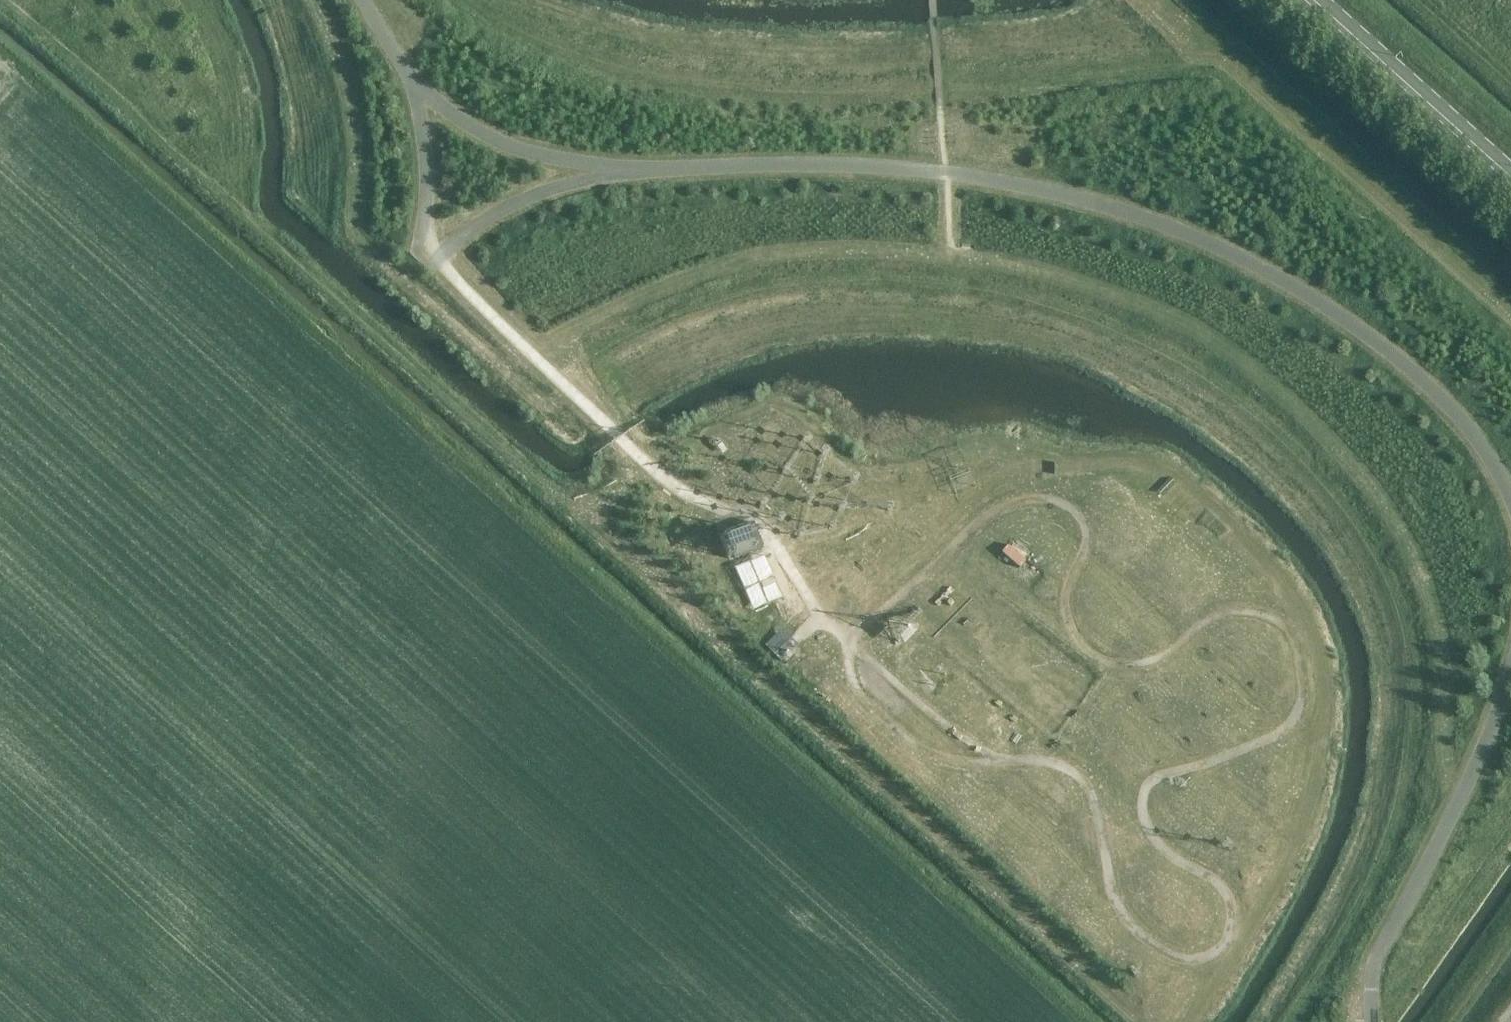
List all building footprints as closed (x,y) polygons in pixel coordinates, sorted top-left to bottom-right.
[(748,526),(723,536),(731,556),(756,546),(748,526)] [(737,565),(744,585),(757,581),(750,560),(737,565)] [(791,641),(782,631),(765,648),(774,658),(791,641)]
